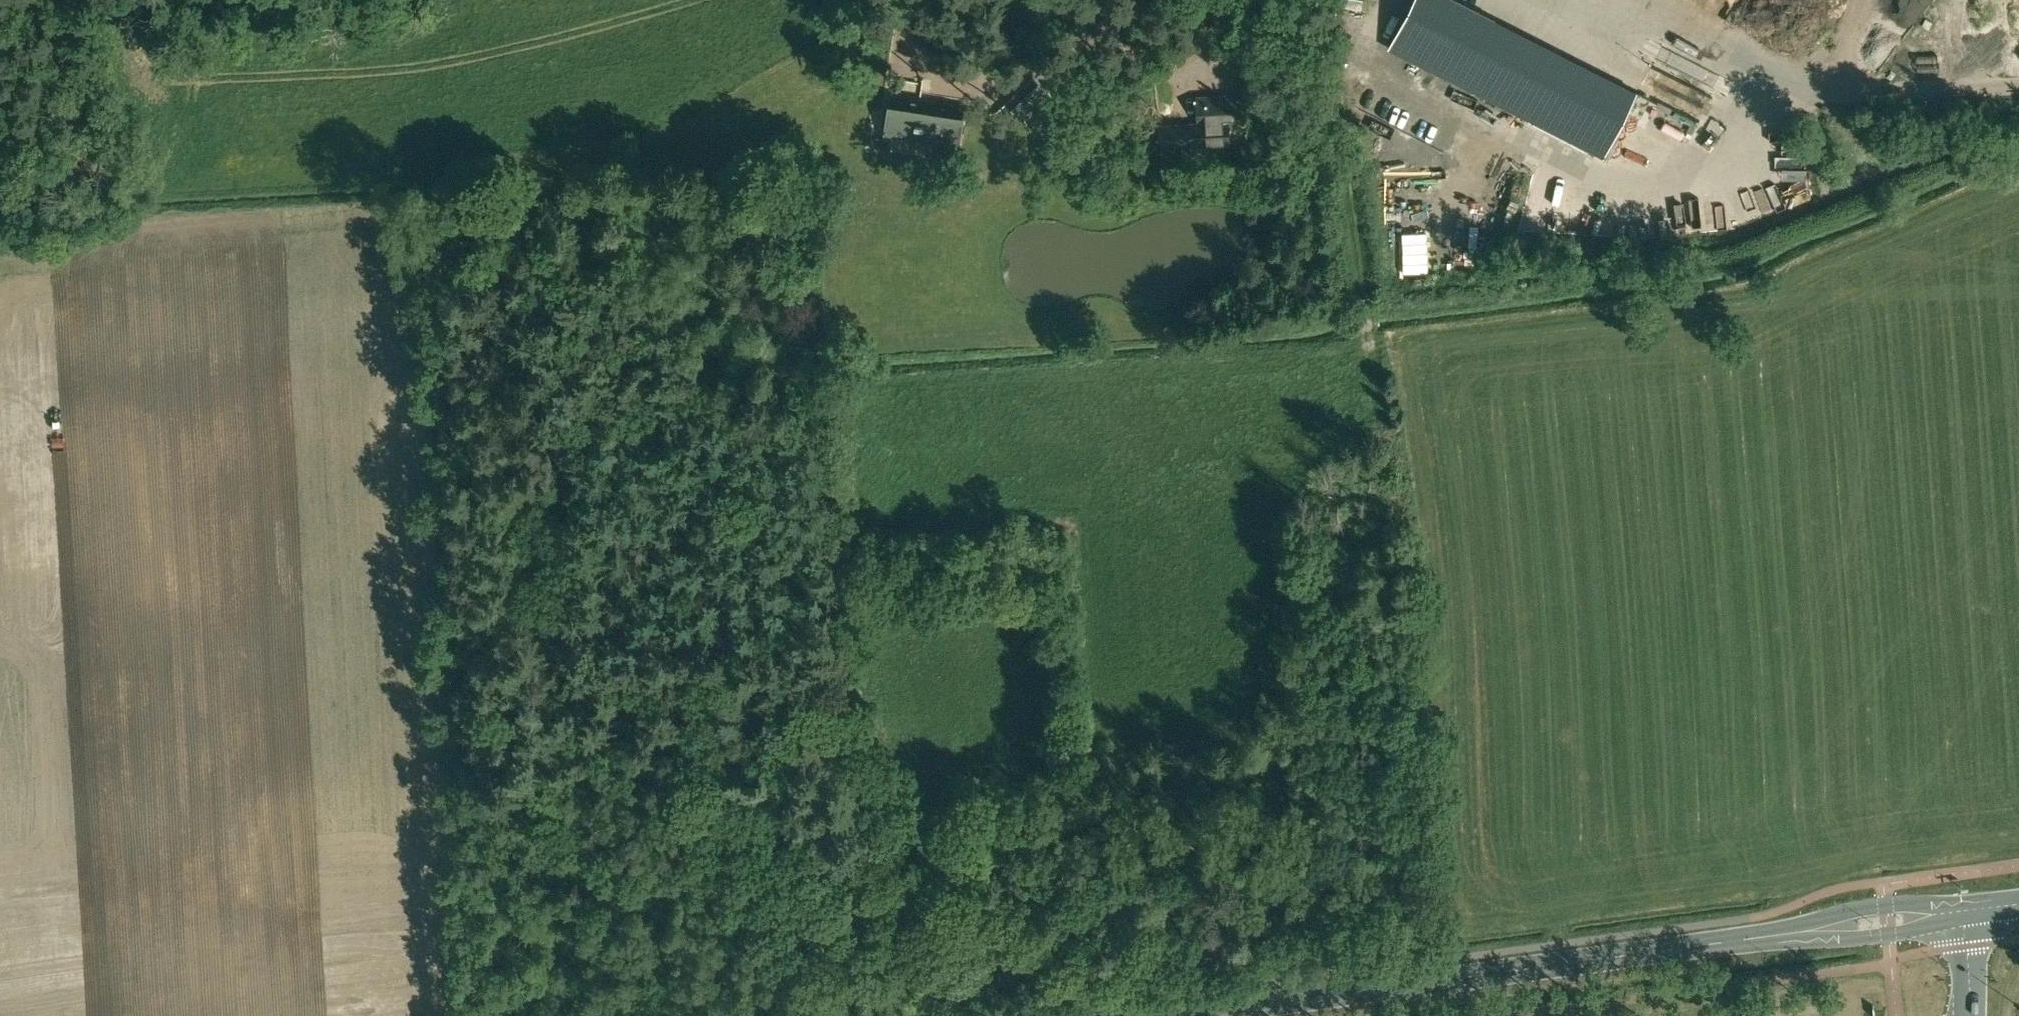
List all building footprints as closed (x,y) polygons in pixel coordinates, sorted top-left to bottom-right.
[(1361,14),(1362,8),(1366,9),(1367,0),(1318,0),(1317,2),(1338,5),(1337,11),(1361,14)] [(1389,49),(1404,56),(1432,70),(1465,4),(1456,0),(1414,0),(1389,49)] [(1639,92),(1465,4),(1432,70),(1606,158),(1630,111),(1639,92)] [(1007,101),(1023,120),(1042,104),(1045,107),(1054,98),(1034,78),(1007,101)] [(1639,92),(1630,111),(1641,116),(1650,98),(1639,92)] [(891,98),(886,132),(959,143),(965,108),(919,101),(919,102),(891,98)] [(1197,102),(1199,128),(1160,130),(1161,149),(1229,145),(1228,126),(1237,125),(1236,99),(1197,102)]
